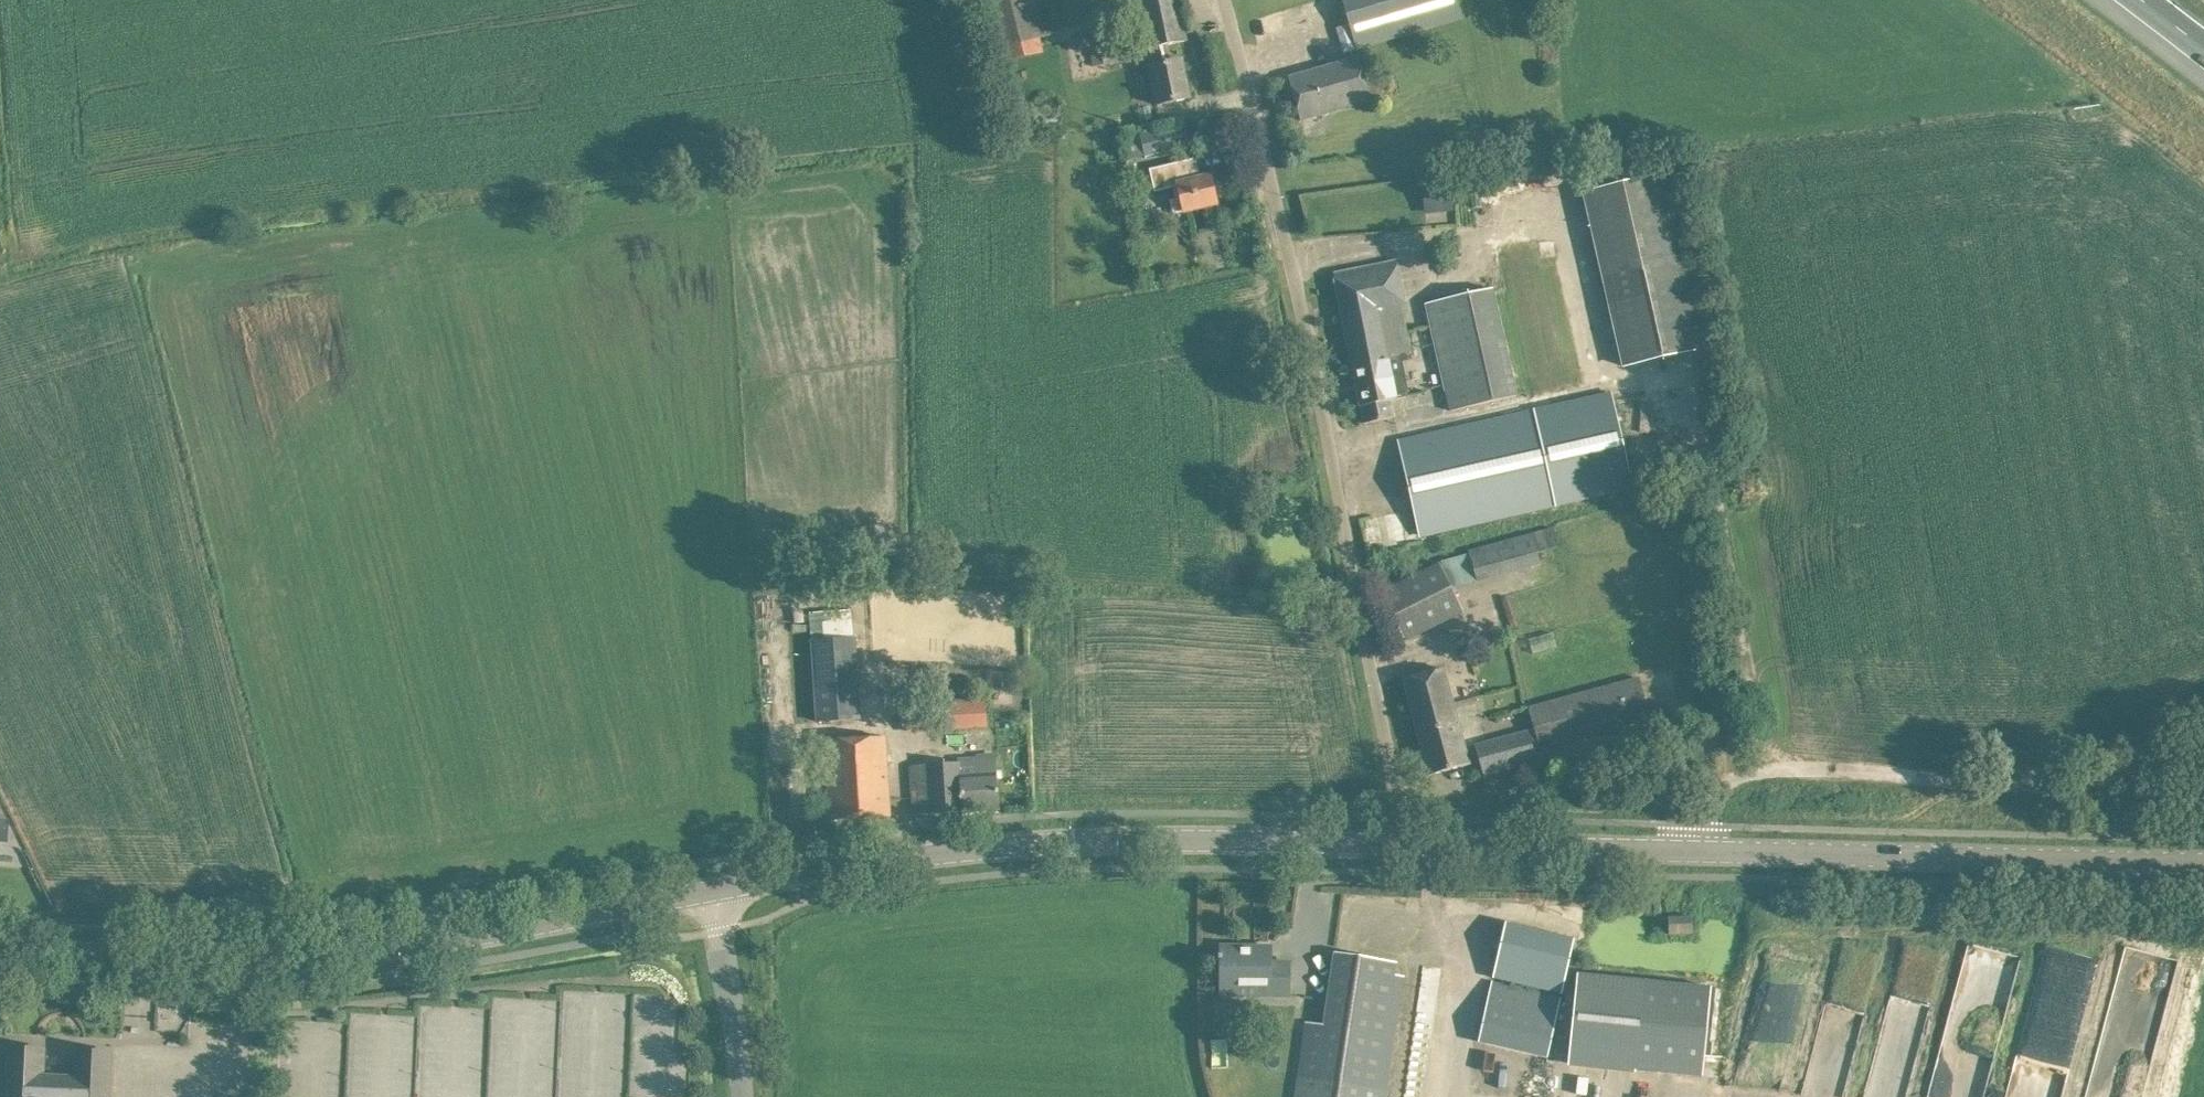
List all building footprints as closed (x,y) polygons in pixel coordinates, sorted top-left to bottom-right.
[(1050,32),(1042,0),(976,0),(987,47),(1050,32)] [(1148,49),(1167,45),(1186,41),(1178,0),(1138,0),(1148,49)] [(1349,24),(1370,18),(1377,43),(1462,18),(1457,0),(1342,0),(1349,24)] [(1167,45),(1148,49),(1152,64),(1148,65),(1157,105),(1190,98),(1182,60),(1171,62),(1167,45)] [(1359,57),(1310,72),(1288,78),(1301,120),(1371,99),(1359,57)] [(1140,135),(1145,152),(1188,141),(1183,124),(1140,135)] [(1173,185),(1176,197),(1168,200),(1173,214),(1182,210),(1183,213),(1217,204),(1210,176),(1200,178),(1195,159),(1149,170),(1154,190),(1173,185)] [(1588,191),(1626,365),(1709,347),(1670,173),(1588,191)] [(1334,274),(1352,360),(1410,348),(1401,304),(1405,303),(1396,261),(1334,274)] [(1493,289),(1448,299),(1427,303),(1451,411),(1517,396),(1493,289)] [(1410,348),(1352,360),(1365,424),(1395,418),(1391,400),(1410,396),(1403,362),(1409,361),(1408,355),(1411,355),(1410,348)] [(1611,393),(1535,410),(1556,505),(1632,488),(1611,393)] [(1556,505),(1535,410),(1400,441),(1421,536),(1556,505)] [(1469,553),(1477,581),(1539,564),(1531,536),(1469,553)] [(1381,593),(1404,641),(1464,611),(1440,563),(1381,593)] [(810,642),(815,723),(860,720),(855,639),(810,642)] [(997,654),(998,665),(1016,664),(1015,653),(997,654)] [(1404,679),(1429,775),(1469,765),(1443,668),(1404,679)] [(1475,745),(1478,754),(1483,775),(1537,761),(1534,749),(1540,747),(1540,748),(1649,719),(1638,678),(1527,709),(1533,730),(1475,745)] [(908,710),(910,731),(986,725),(984,700),(967,701),(967,705),(908,710)] [(826,742),(830,799),(831,821),(889,817),(884,738),(826,742)] [(910,765),(914,815),(999,810),(996,759),(956,761),(956,763),(910,765)] [(8,841),(9,821),(0,820),(0,841),(8,841)] [(1669,918),(1669,922),(1669,934),(1692,933),(1692,917),(1669,918)] [(1505,925),(1500,946),(1493,976),(1562,992),(1574,941),(1505,925)] [(2086,1010),(2100,958),(2049,944),(2039,982),(2063,989),(2059,1002),(2086,1010)] [(1289,985),(1290,963),(1271,962),(1271,947),(1221,946),(1221,955),(1219,955),(1219,959),(1219,984),(1252,984),(1269,984),(1269,998),(1289,998),(1289,996),(1289,985)] [(1396,1023),(1403,975),(1393,974),(1395,963),(1332,953),(1322,1018),(1305,1016),(1303,1028),(1293,1096),(1385,1096),(1396,1023)] [(1568,1063),(1702,1076),(1711,988),(1577,974),(1568,1063)] [(1477,1044),(1544,1061),(1560,999),(1492,982),(1477,1044)] [(45,1049),(9,1048),(7,1096),(110,1096),(112,1053),(76,1051),(75,1077),(43,1076),(45,1049)]
